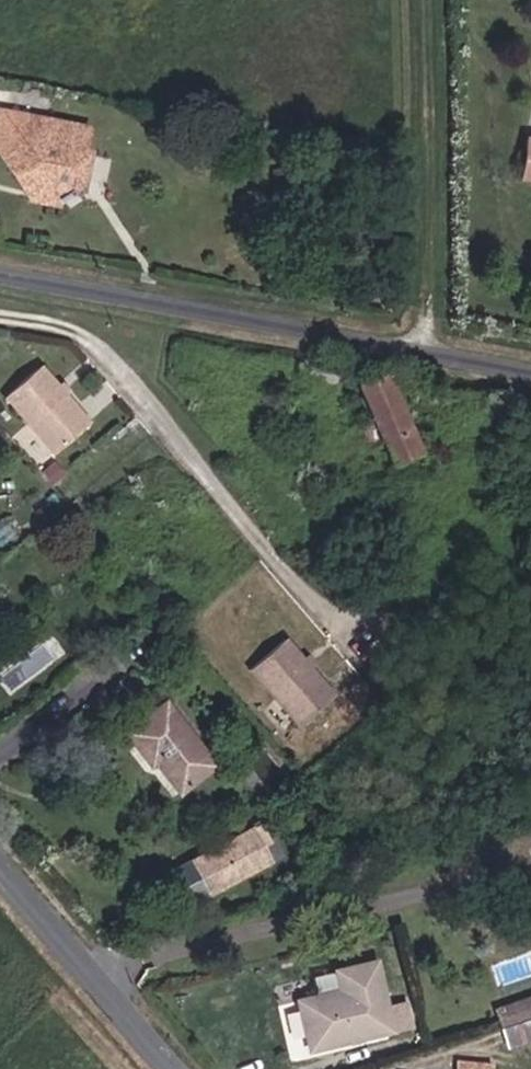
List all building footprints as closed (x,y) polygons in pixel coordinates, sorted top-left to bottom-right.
[(61,203),(83,193),(94,125),(59,117),(0,103),(0,150),(33,195),(61,203)] [(528,130),(521,167),(530,170),(530,131),(528,130)] [(295,358),(312,387),(342,390),(342,367),(295,358)] [(89,420),(39,364),(4,395),(53,451),(89,420)] [(427,455),(381,372),(353,388),(370,419),(365,422),(381,452),(391,446),(402,466),(427,455)] [(334,691),(285,634),(249,664),(298,721),(334,691)] [(211,768),(161,704),(123,733),(147,765),(152,761),(177,795),(211,768)] [(209,896),(267,864),(249,831),(191,863),(209,896)] [(395,1029),(379,957),(312,971),(315,1000),(297,1003),(307,1041),(348,1032),(351,1041),(395,1029)] [(529,993),(498,1005),(504,1021),(530,1011),(530,992),(529,993)] [(493,1062),(458,1060),(457,1068),(493,1068),(493,1062)]
